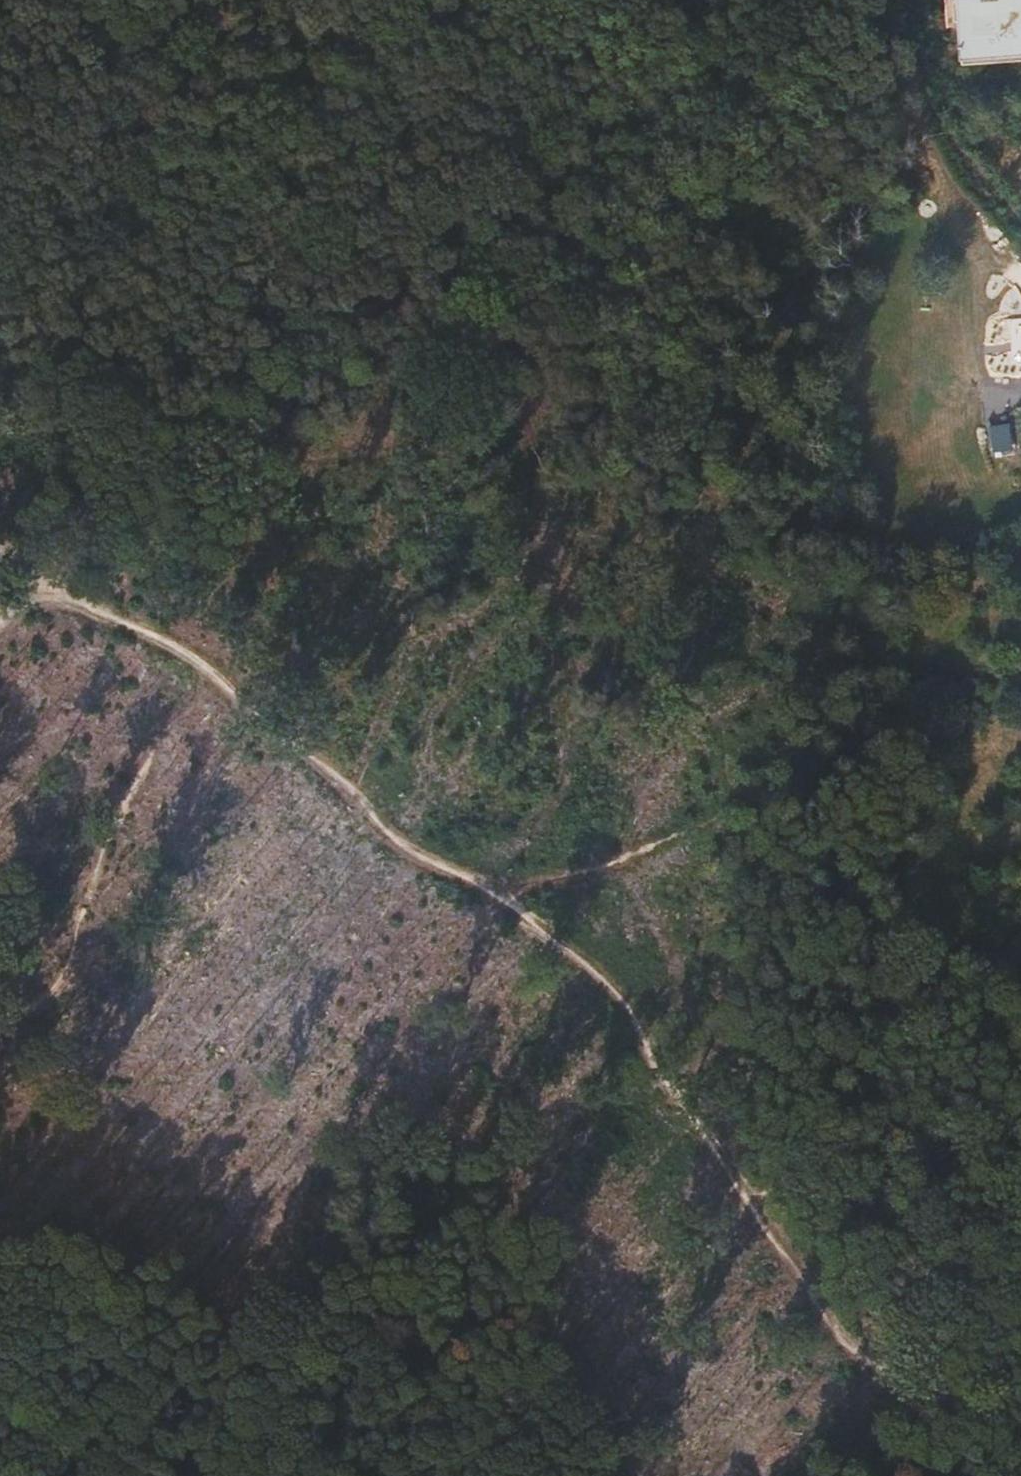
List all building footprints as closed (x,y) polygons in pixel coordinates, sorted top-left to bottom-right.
[(959,67),(1020,64),(1020,0),(956,0),(959,67)]
